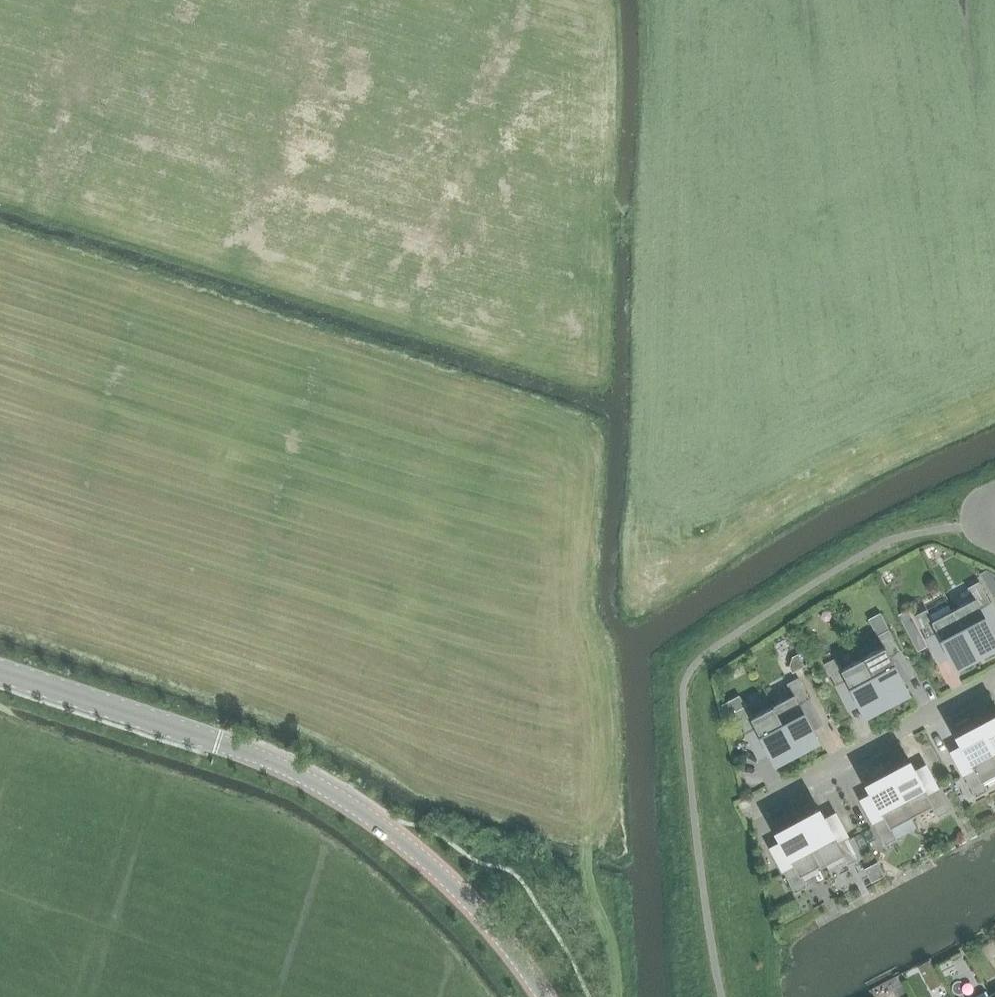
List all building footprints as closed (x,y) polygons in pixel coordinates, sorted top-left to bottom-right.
[(978,581),(966,587),(972,599),(952,610),(975,653),(976,653),(974,649),(993,638),(994,641),(994,638),(980,609),(990,604),(978,581)] [(932,620),(926,609),(914,615),(926,638),(936,632),(953,665),(955,664),(953,660),(972,649),(974,654),(975,653),(952,610),(932,620)] [(900,652),(888,629),(876,635),(882,647),(862,658),(885,701),(886,701),(883,697),(903,686),(905,690),(907,690),(889,657),(900,652)] [(841,668),(835,657),(823,663),(835,686),(846,680),(863,713),(865,712),(862,708),(882,697),(884,702),(885,701),(862,658),(841,668)] [(809,700),(797,677),(786,683),(792,695),(771,706),(795,749),(793,745),(813,734),(815,738),(816,738),(799,705),(809,700)] [(751,716),(745,705),(733,711),(745,734),(755,729),(773,761),(774,760),(772,756),(791,745),(794,750),(795,749),(771,706),(751,716)] [(980,728),(978,724),(977,725),(994,758),(994,721),(980,728)] [(994,771),(994,758),(977,725),(976,725),(979,729),(959,740),(957,735),(955,736),(973,769),(962,774),(974,797),(986,791),(980,779),(994,771)] [(937,817),(949,811),(936,788),(926,793),(909,761),(907,762),(910,766),(890,776),(888,772),(887,773),(910,816),(931,806),(937,817)] [(882,817),(872,822),(884,845),(896,839),(890,827),(910,816),(887,773),(886,773),(888,777),(869,788),(867,783),(865,784),(882,817)] [(840,854),(846,865),(858,859),(846,836),(836,842),(818,809),(817,810),(819,814),(800,825),(797,820),(797,821),(820,864),(840,854)] [(800,875),(820,864),(797,821),(796,821),(798,825),(779,836),(776,832),(775,832),(792,865),(782,870),(794,893),(806,887),(800,875)]
